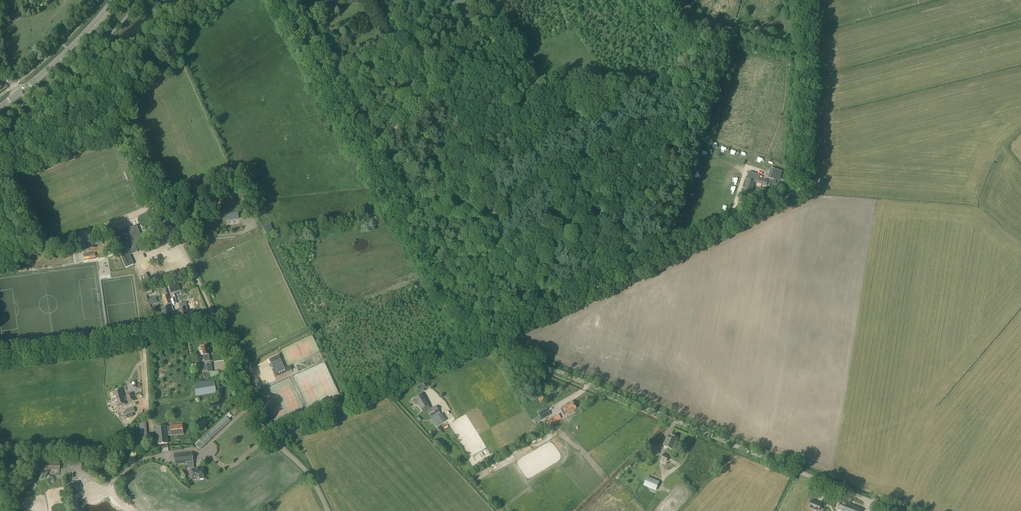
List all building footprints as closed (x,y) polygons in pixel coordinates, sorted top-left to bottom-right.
[(769,178),(778,181),(781,171),(772,169),(769,178)] [(750,194),(754,181),(748,179),(744,192),(750,194)] [(227,220),(238,218),(236,206),(232,206),(232,208),(225,210),(227,220)] [(262,228),(266,234),(273,231),(270,224),(262,228)] [(133,264),(129,255),(138,252),(135,245),(143,241),(136,225),(124,230),(124,232),(112,237),(121,259),(125,268),(133,264)] [(101,239),(92,242),(86,243),(86,244),(88,249),(103,244),(101,239)] [(148,280),(145,275),(145,274),(140,276),(139,277),(141,282),(142,282),(142,283),(147,280),(148,280)] [(168,286),(170,293),(179,291),(177,284),(168,286)] [(162,297),(165,305),(170,303),(167,295),(162,297)] [(169,306),(162,307),(163,309),(164,320),(170,320),(170,318),(171,317),(171,313),(170,313),(169,311),(169,306)] [(185,306),(179,306),(179,311),(178,311),(177,311),(178,314),(180,314),(180,315),(180,314),(181,318),(186,317),(186,315),(187,315),(187,311),(185,311),(185,306)] [(200,356),(200,357),(202,359),(204,358),(204,360),(204,362),(209,361),(208,355),(209,354),(209,350),(208,351),(207,347),(204,347),(204,346),(202,347),(202,348),(199,348),(200,356)] [(278,355),(269,359),(271,362),(270,363),(273,369),(275,373),(284,368),(284,369),(285,369),(284,368),(280,358),(278,355)] [(211,363),(204,364),(204,366),(206,366),(207,372),(207,373),(209,373),(210,377),(218,376),(218,371),(212,372),(211,363)] [(214,381),(194,384),(196,396),(216,393),(214,381)] [(121,389),(115,391),(111,392),(116,408),(125,405),(124,401),(127,400),(128,403),(134,401),(131,393),(125,395),(126,396),(123,397),(121,389)] [(422,394),(415,398),(413,399),(412,401),(414,405),(416,405),(418,404),(421,409),(428,405),(422,394)] [(575,408),(572,402),(566,406),(565,405),(561,407),(565,415),(575,408)] [(431,416),(439,412),(435,406),(427,411),(431,416)] [(125,410),(126,415),(135,412),(133,407),(125,410)] [(541,420),(550,415),(546,409),(538,414),(541,420)] [(431,420),(435,427),(444,421),(440,414),(431,420)] [(547,421),(550,425),(550,426),(560,419),(557,414),(547,421)] [(199,431),(209,421),(205,417),(195,427),(199,431)] [(230,421),(228,420),(225,417),(207,435),(211,439),(230,421)] [(156,439),(153,439),(153,442),(157,442),(157,444),(168,443),(167,436),(182,435),(182,425),(170,426),(155,427),(156,439)] [(671,435),(670,439),(667,438),(663,445),(672,449),(677,438),(671,435)] [(208,442),(204,437),(196,445),(200,449),(208,442)] [(193,461),(192,452),(173,454),(174,464),(186,463),(186,462),(193,461)] [(663,454),(661,459),(666,462),(669,456),(663,454)] [(59,461),(37,461),(38,469),(54,469),(59,469),(59,461)] [(186,462),(186,463),(187,469),(191,468),(192,480),(199,479),(198,477),(203,477),(203,476),(204,474),(204,473),(202,472),(202,468),(193,469),(193,461),(186,462)] [(647,478),(644,485),(656,490),(659,483),(647,478)] [(821,504),(811,500),(808,507),(818,510),(821,504)] [(861,509),(847,503),(841,500),(841,501),(840,501),(837,509),(843,510),(860,510),(861,509)]
